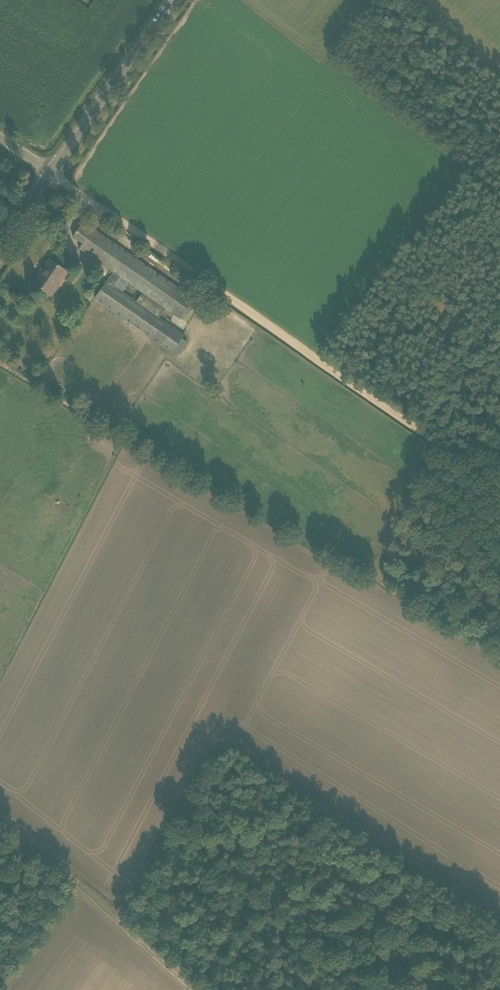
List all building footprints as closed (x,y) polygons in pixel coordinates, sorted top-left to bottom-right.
[(16,181),(19,176),(13,172),(10,177),(16,181)] [(113,272),(129,283),(179,318),(193,298),(83,221),(73,236),(83,243),(79,248),(113,272)] [(65,270),(50,259),(33,283),(49,294),(65,270)] [(173,353),(185,336),(122,292),(129,283),(113,272),(95,298),(152,338),(173,353)]
